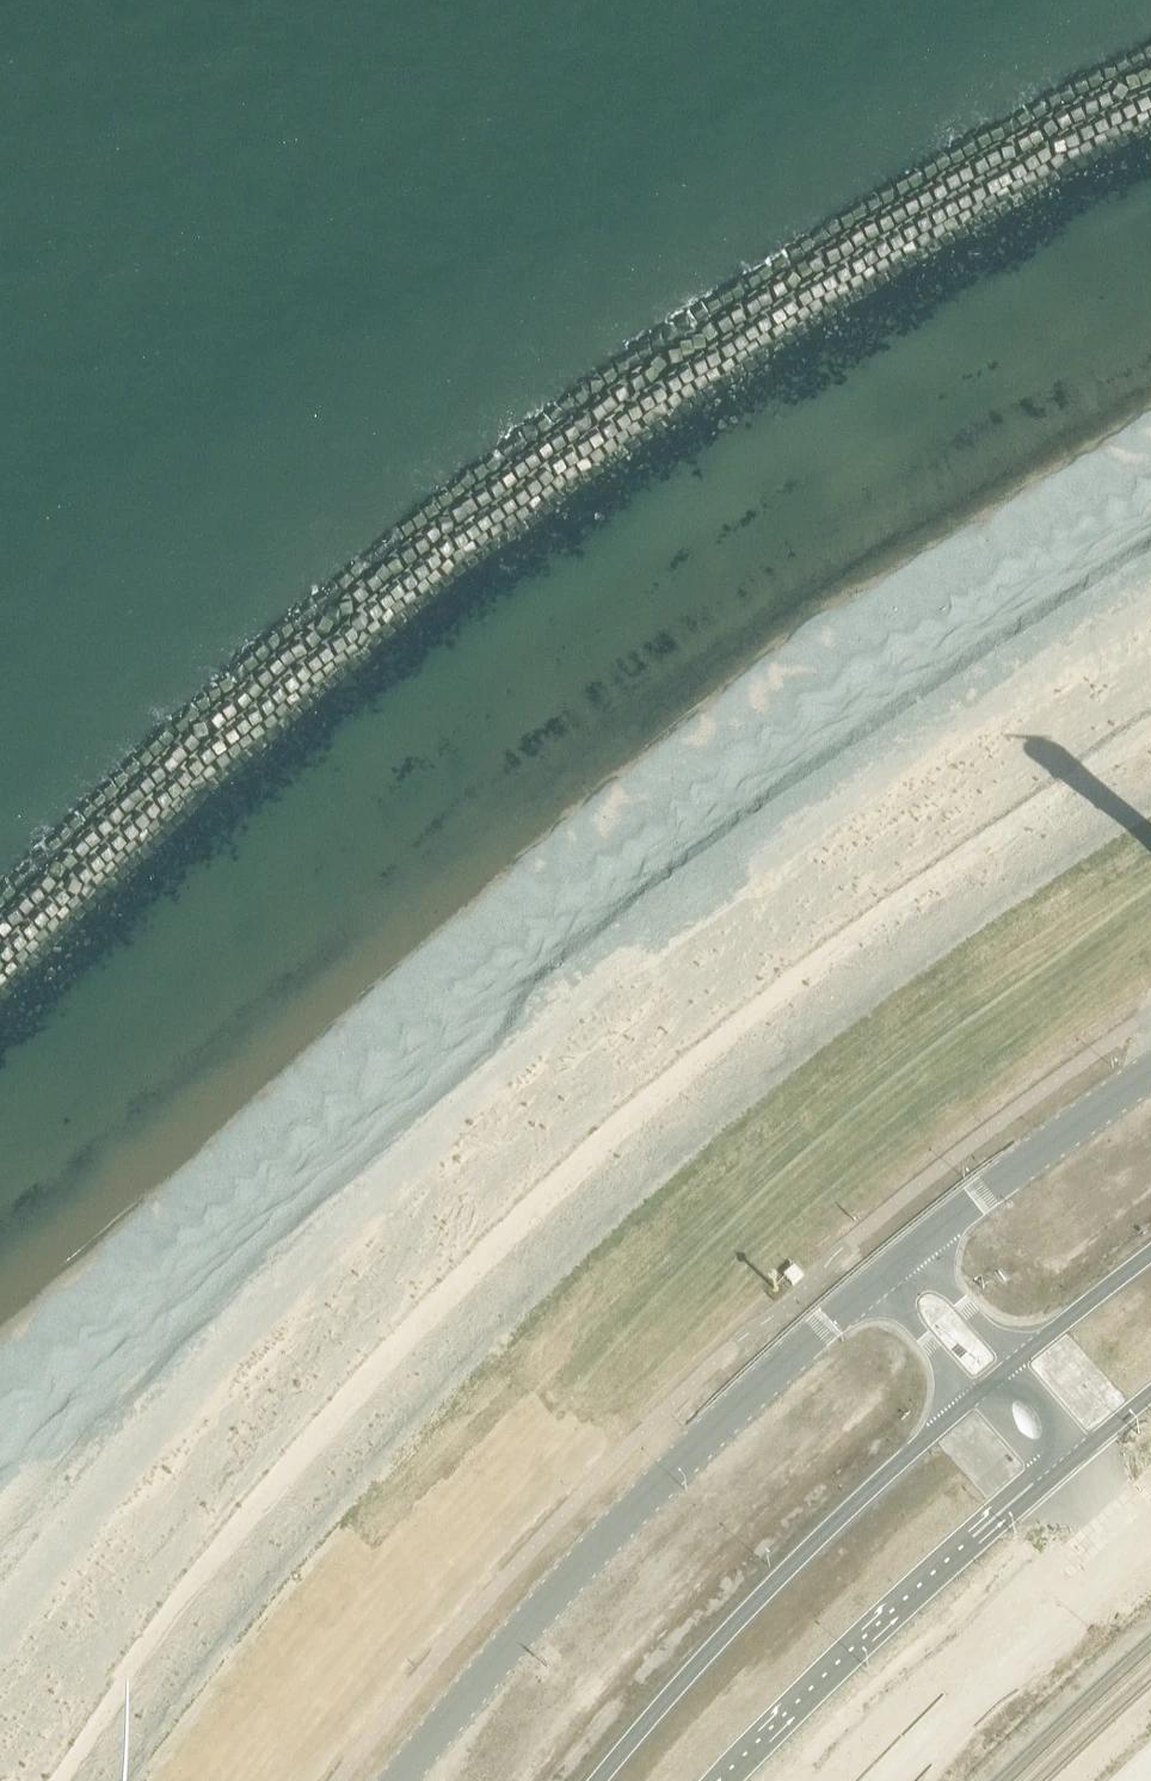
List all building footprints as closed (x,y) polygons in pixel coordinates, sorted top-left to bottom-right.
[(795,1276),(784,1285),(793,1295),(804,1285),(795,1276)]
